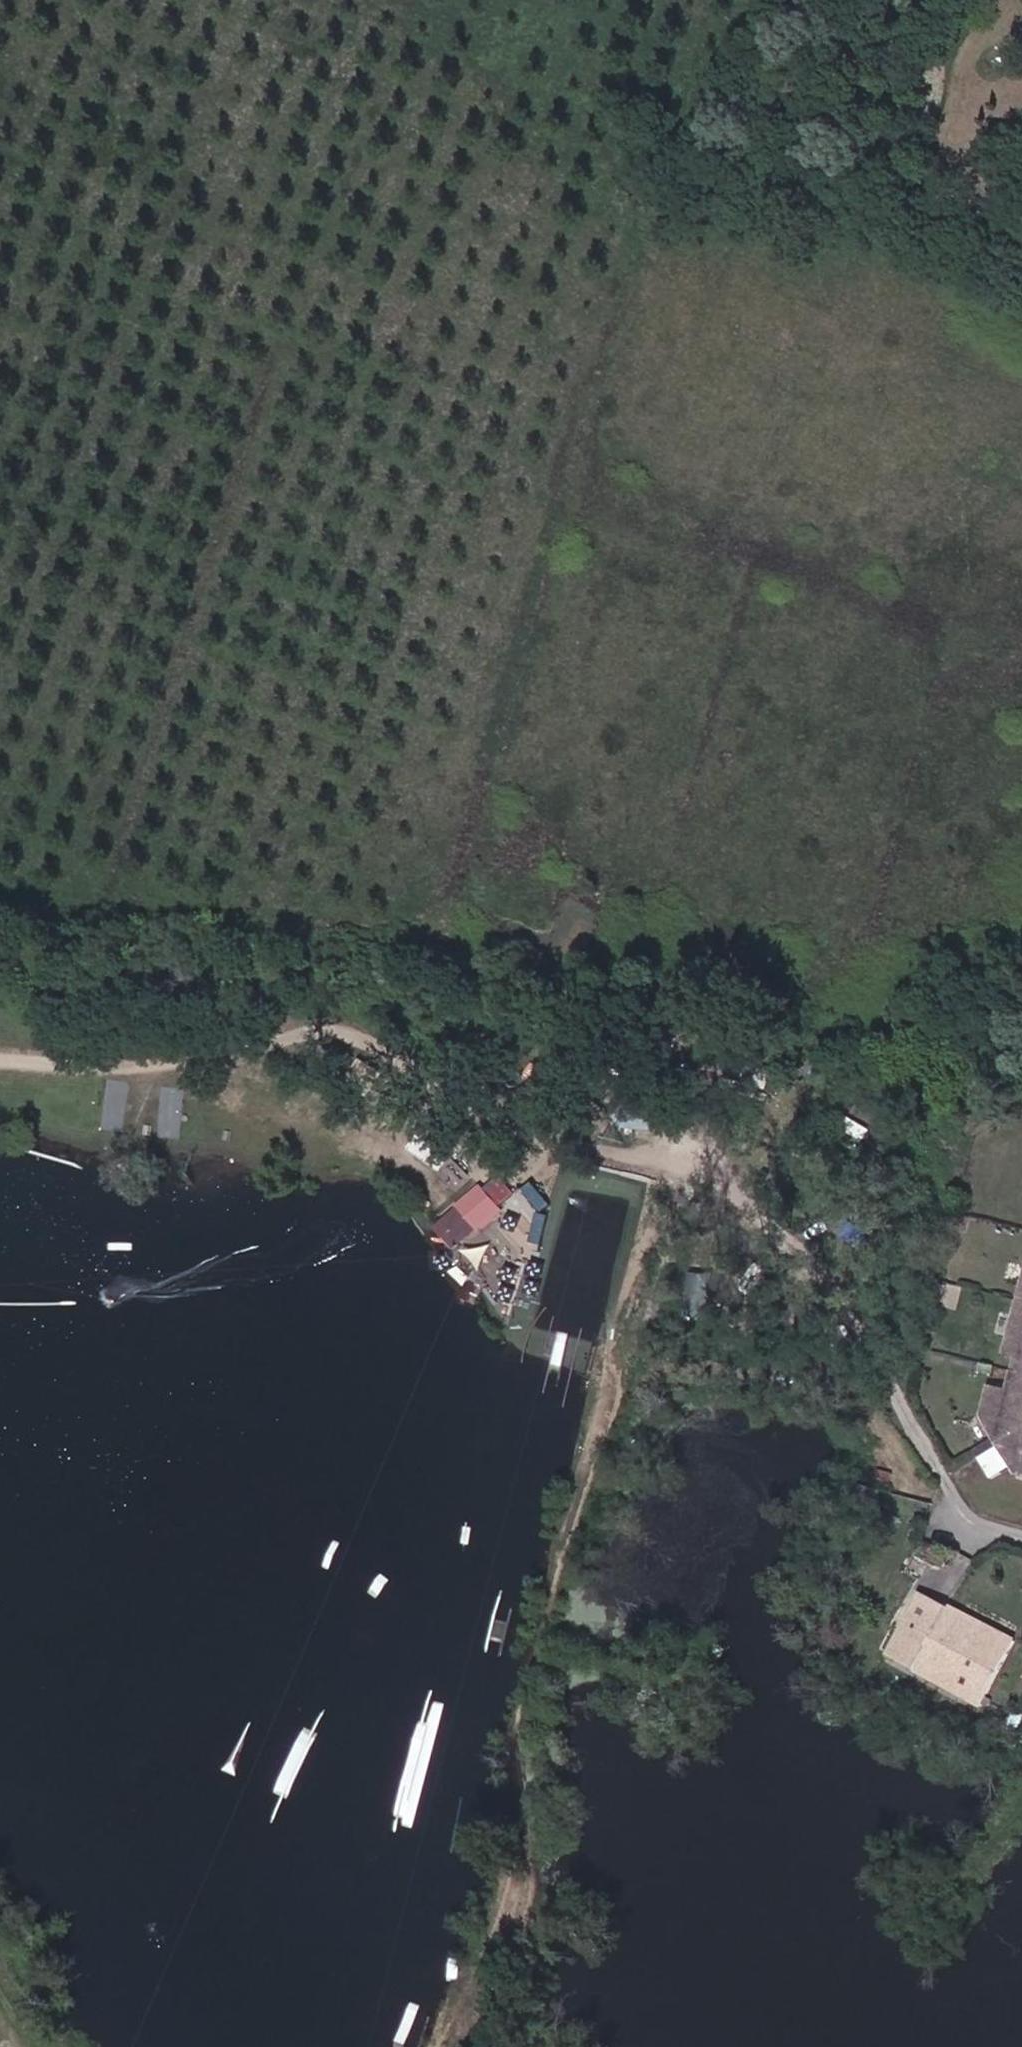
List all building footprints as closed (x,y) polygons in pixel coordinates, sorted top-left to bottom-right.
[(496,1214),(477,1191),(434,1226),(453,1248),(496,1214)] [(1021,1374),(1021,1300),(1017,1298),(1004,1351),(1016,1354),(1012,1371),(1021,1374)] [(1021,1430),(1021,1374),(1012,1371),(1007,1390),(988,1384),(979,1420),(995,1448),(1021,1430)] [(995,1448),(1013,1475),(1021,1477),(1021,1430),(995,1448)] [(919,1593),(903,1624),(931,1638),(914,1668),(980,1706),(1013,1641),(919,1593)] [(931,1638),(903,1624),(888,1654),(914,1668),(931,1638)]
